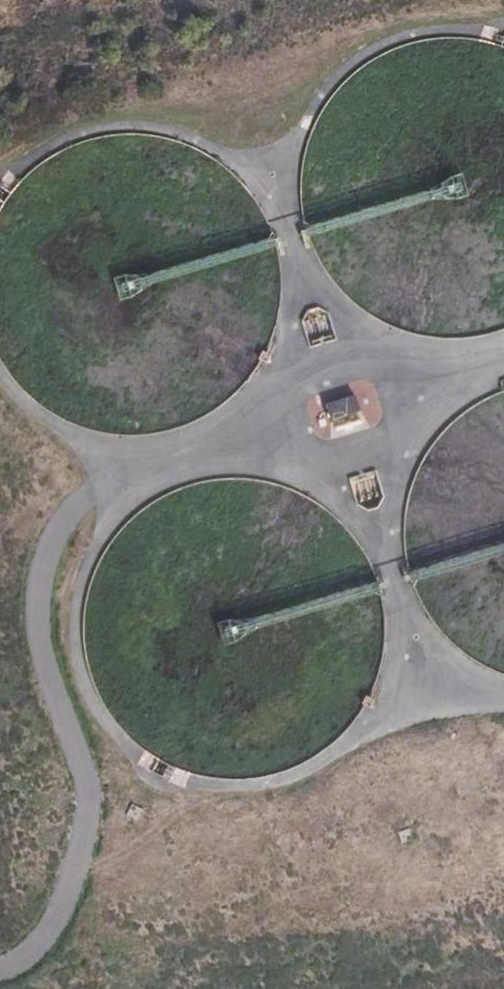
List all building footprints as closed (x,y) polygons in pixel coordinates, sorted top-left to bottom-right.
[(309,405),(318,440),(382,423),(376,403),(360,407),(356,392),(309,405)]
